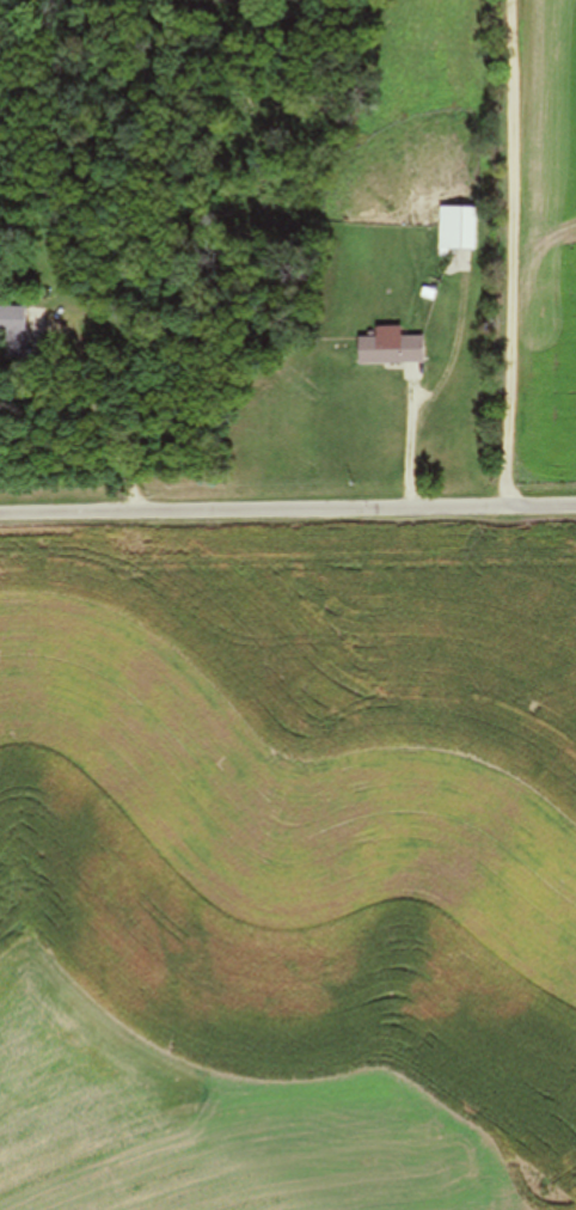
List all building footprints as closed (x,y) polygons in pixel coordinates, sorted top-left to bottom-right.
[(439,251),(476,251),(476,209),(439,209),(439,251)] [(4,336),(4,361),(26,361),(27,309),(0,309),(0,336),(4,336)] [(358,365),(423,365),(423,338),(358,338),(358,365)]
